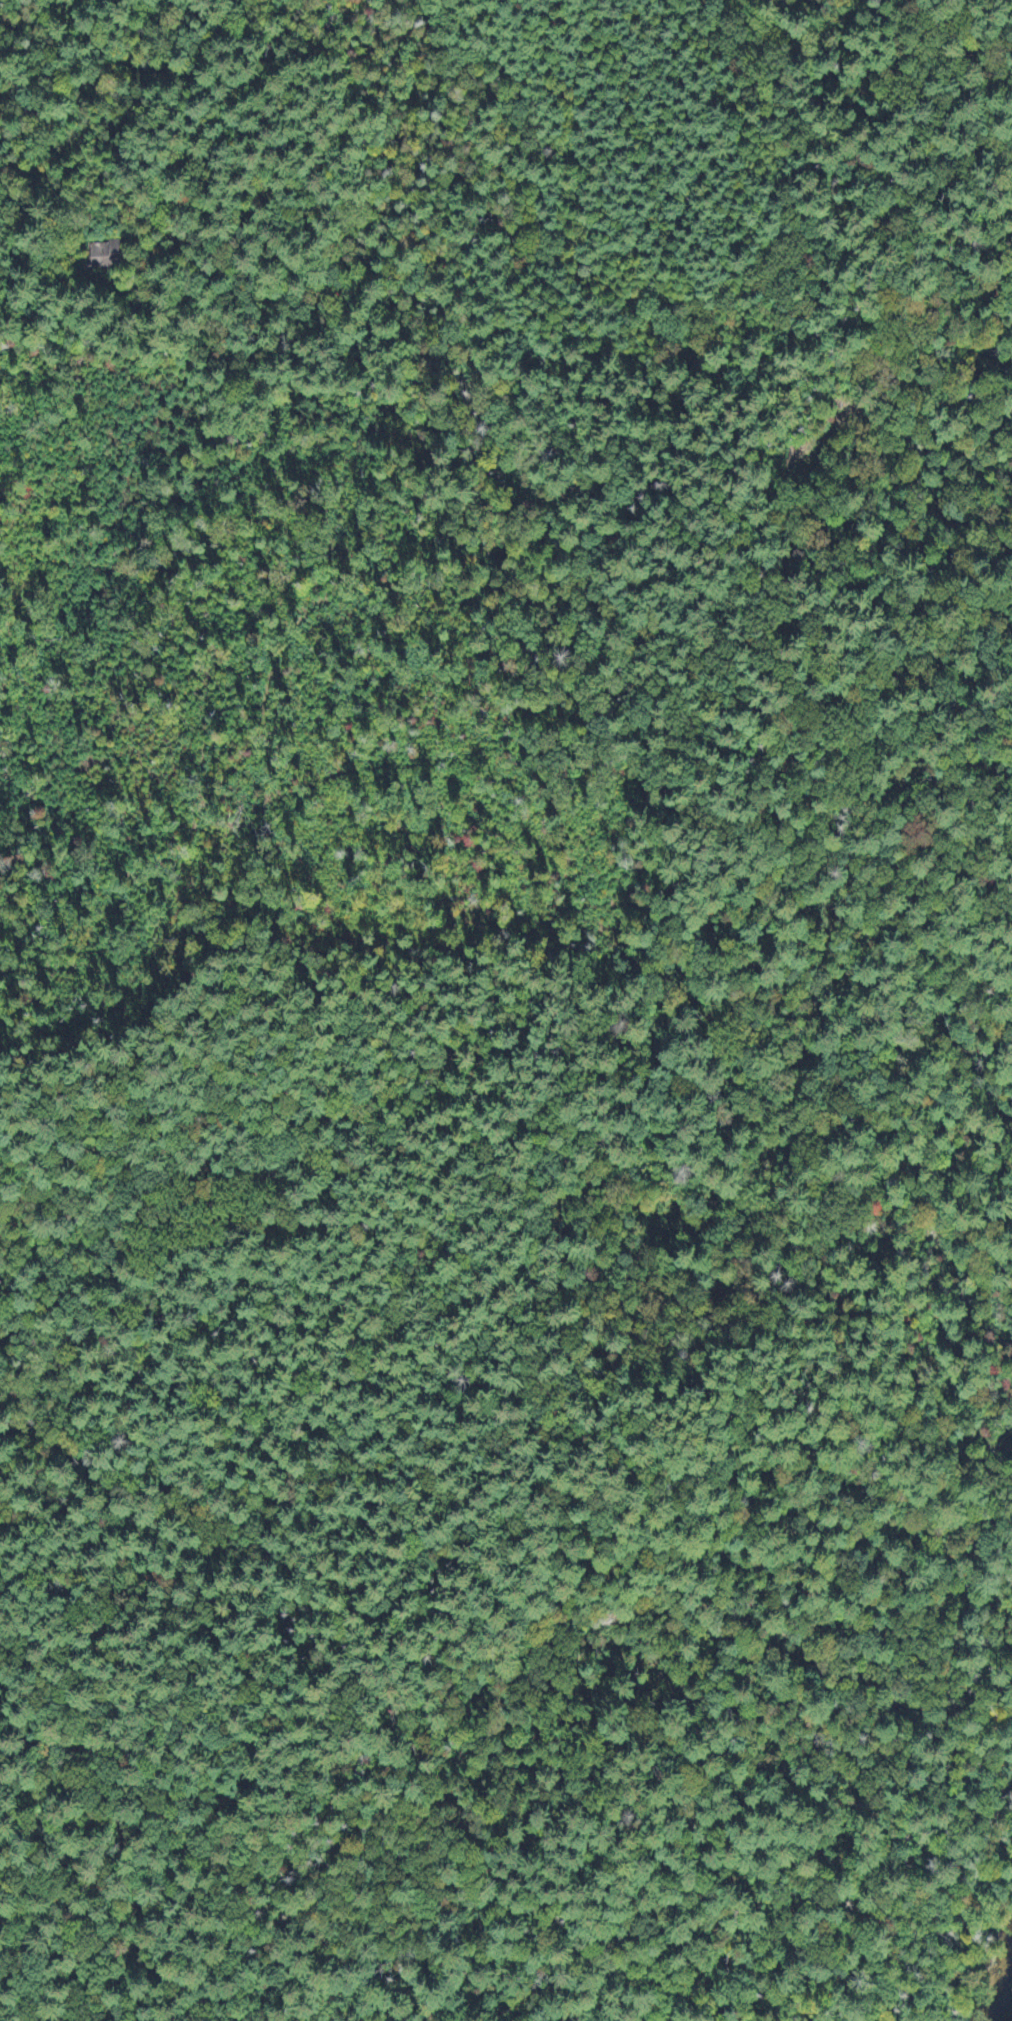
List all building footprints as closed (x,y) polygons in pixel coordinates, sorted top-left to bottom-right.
[(91,244),(91,268),(121,269),(121,245),(91,244)]
